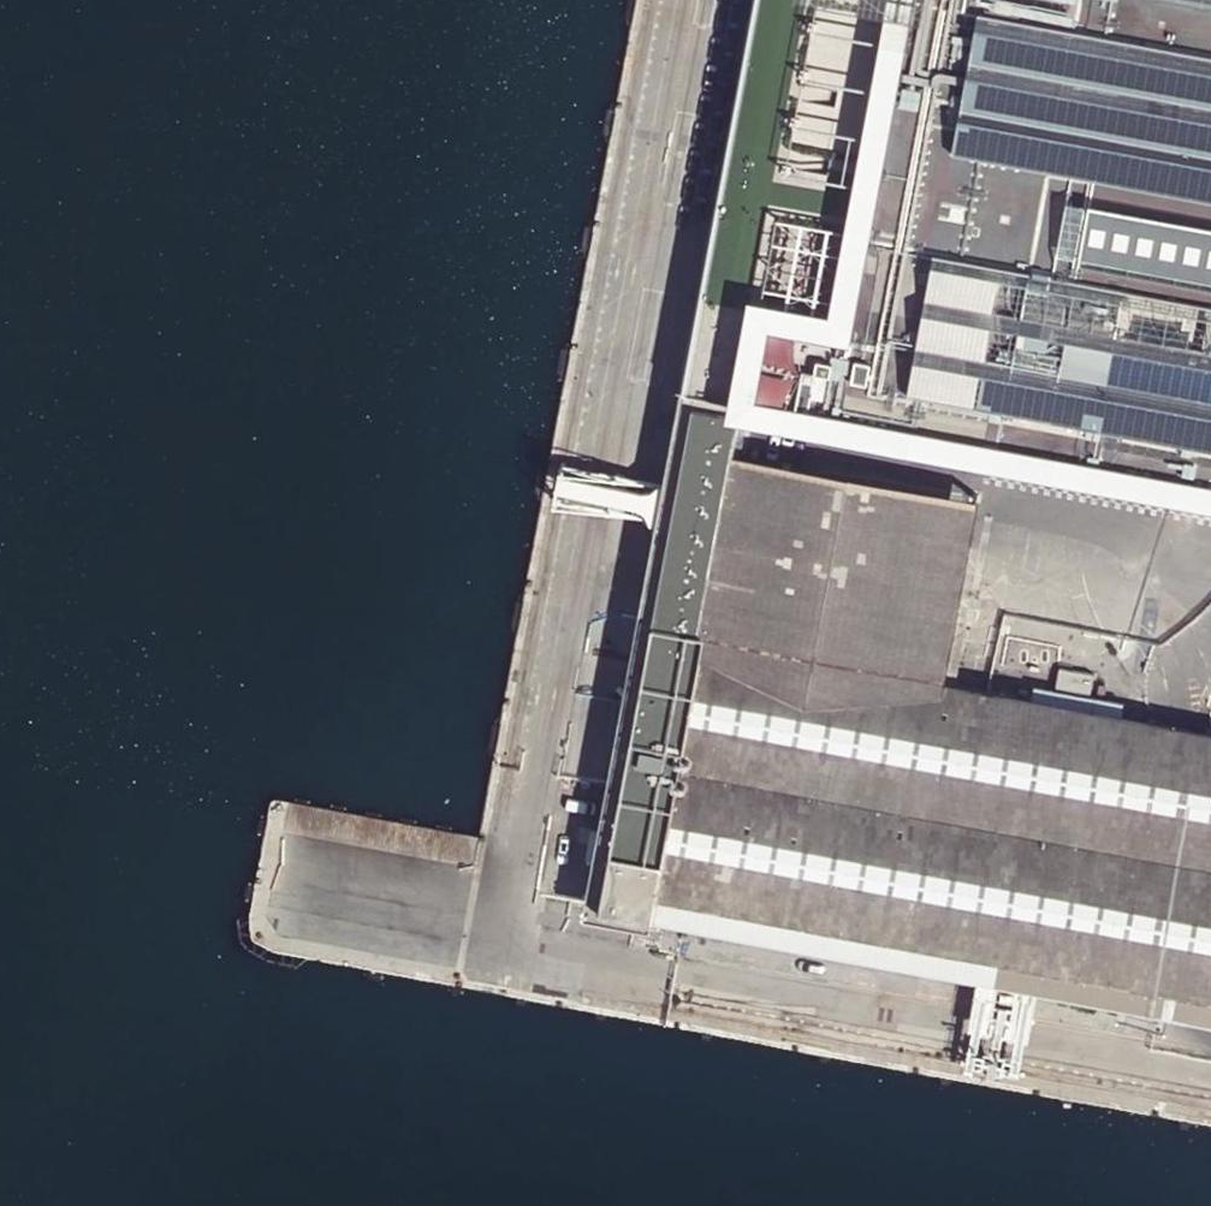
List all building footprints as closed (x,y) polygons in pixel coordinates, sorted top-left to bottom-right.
[(690,388),(689,397),(730,404),(741,406),(1210,494),(1210,0),(763,0),(690,388)] [(722,446),(730,404),(689,397),(646,626),(705,638),(950,684),(985,496),(722,446)] [(705,638),(646,626),(592,906),(652,917),(705,638)] [(897,963),(950,684),(705,638),(652,917),(897,963)] [(950,684),(897,963),(1210,1021),(1210,733),(950,684)]
